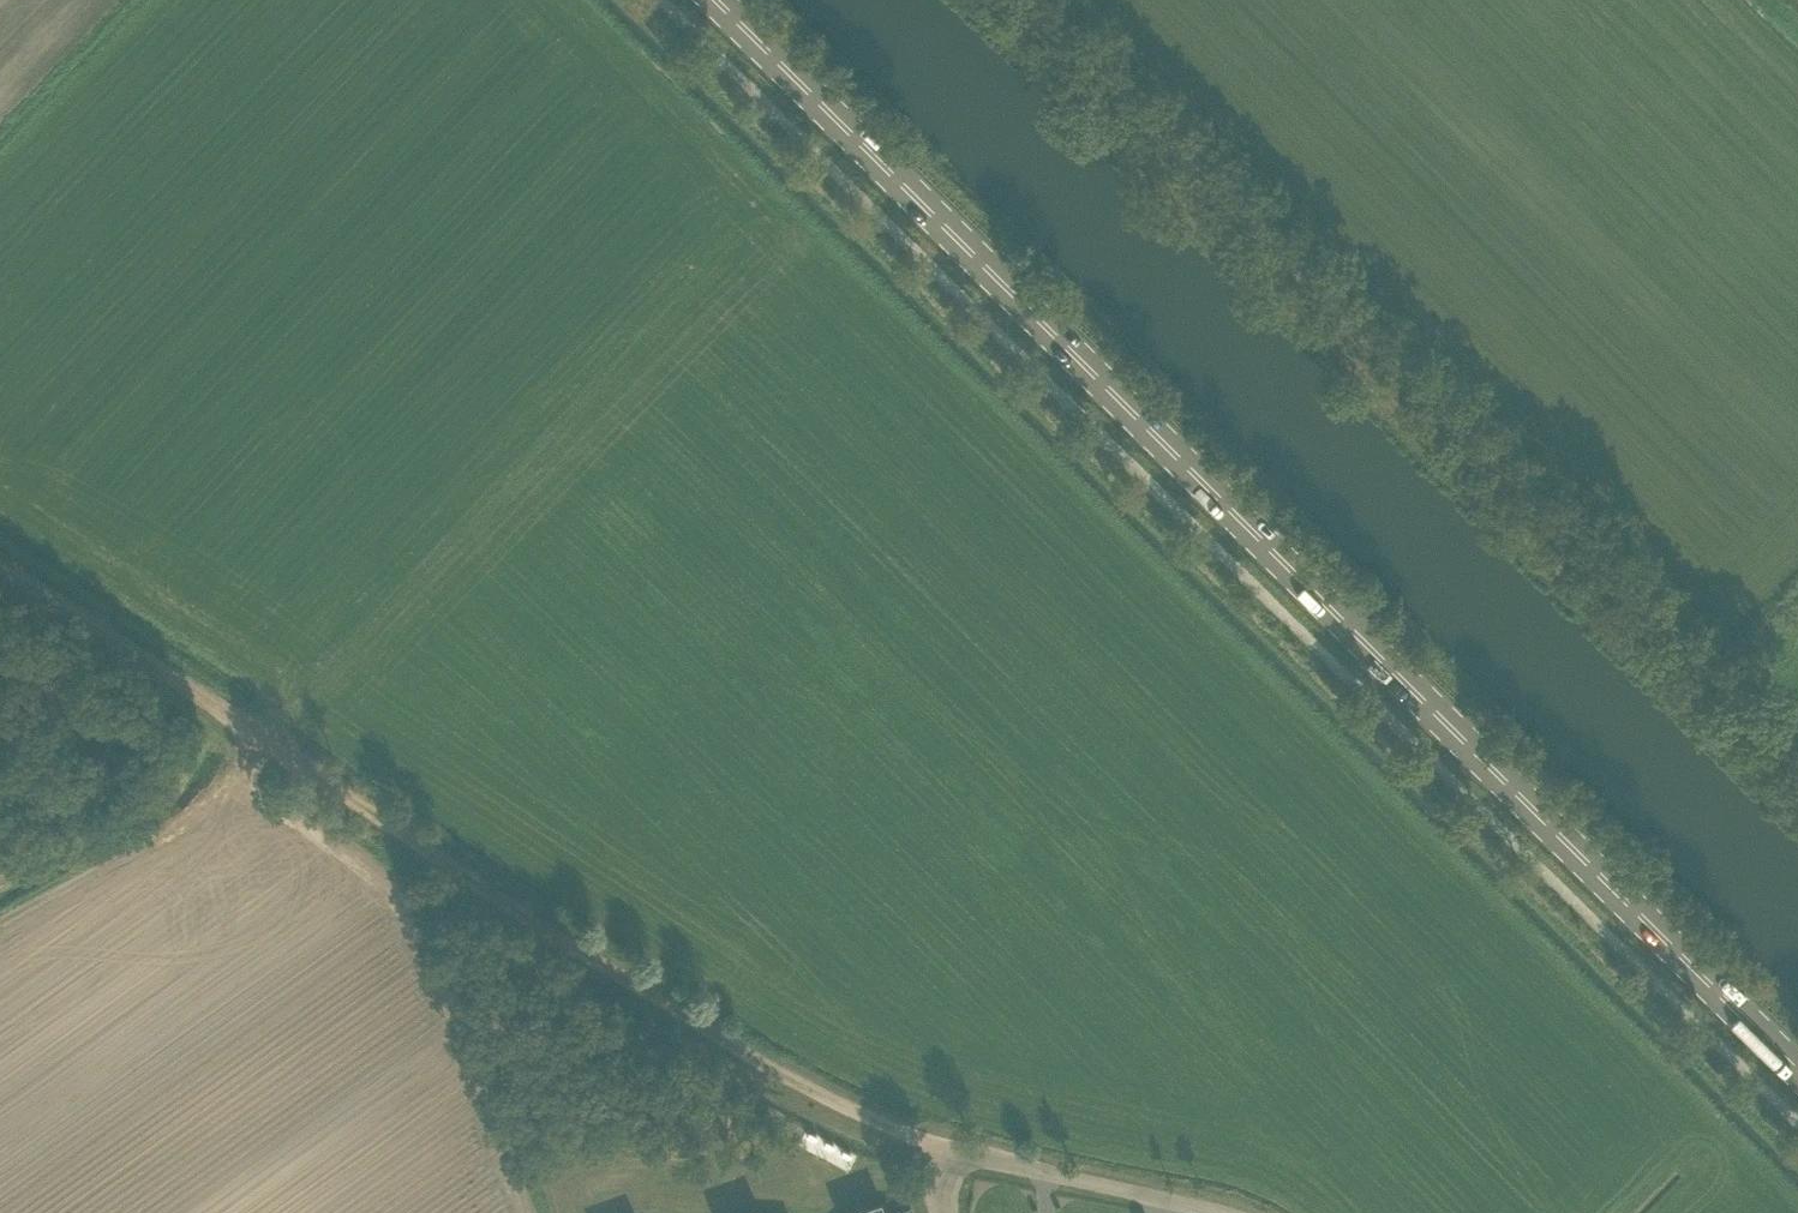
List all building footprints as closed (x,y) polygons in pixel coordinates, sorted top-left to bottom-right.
[(882,1203),(853,1212),(886,1212),(882,1203)]
